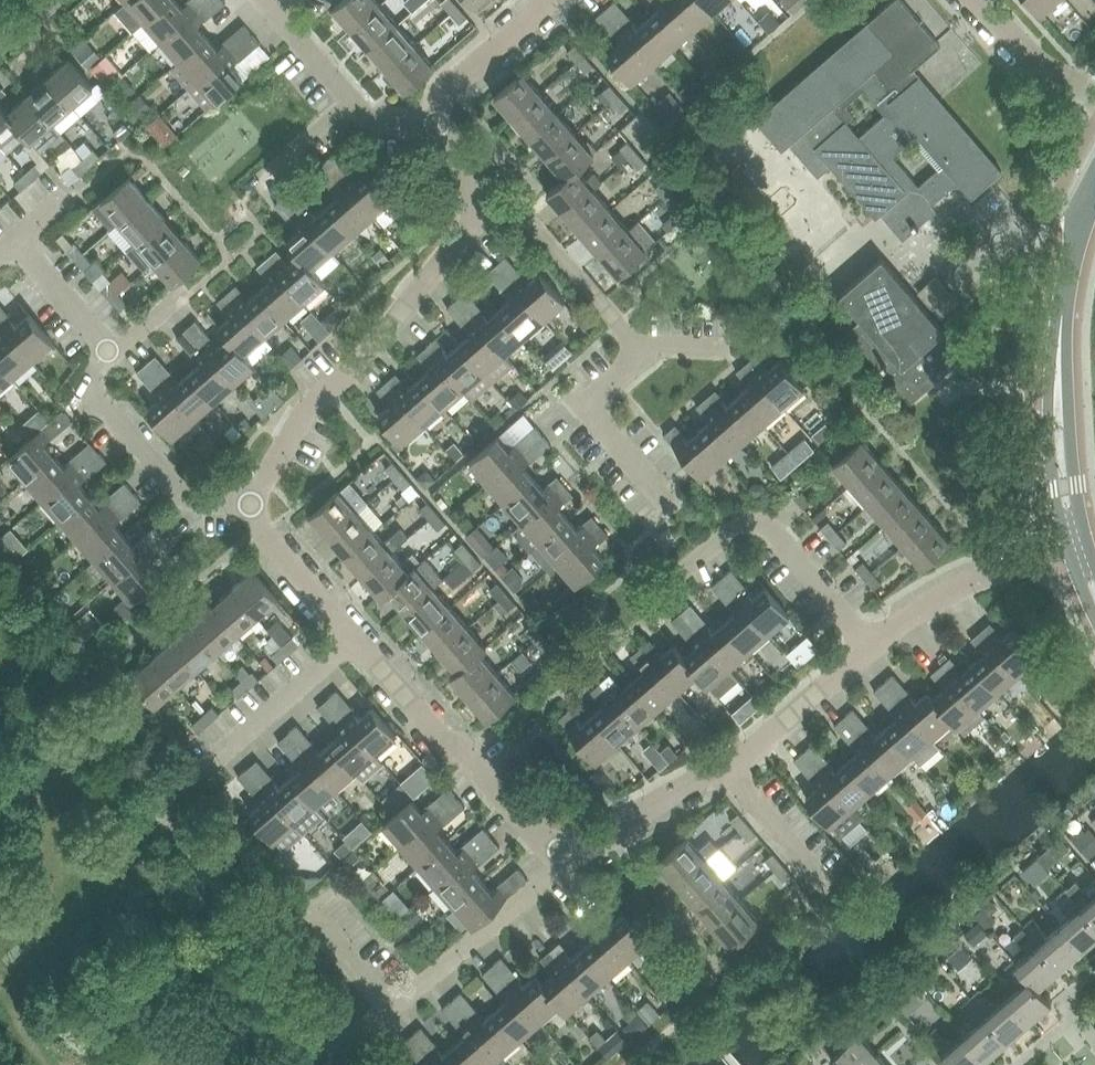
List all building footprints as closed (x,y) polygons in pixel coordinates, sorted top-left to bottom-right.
[(134,30),(168,0),(128,0),(127,1),(117,10),(134,30)] [(162,41),(208,0),(189,0),(187,1),(188,3),(183,8),(176,0),(168,0),(134,30),(152,50),(162,41)] [(179,61),(207,36),(197,25),(203,19),(204,20),(225,3),(222,0),(208,0),(162,41),(179,61)] [(351,29),(380,4),(377,0),(343,0),(333,8),(351,29)] [(450,13),(458,6),(453,0),(444,0),(441,2),(450,13)] [(475,5),(479,10),(490,0),(470,0),(475,5)] [(615,0),(605,9),(653,63),(673,46),(648,18),(637,28),(631,22),(633,21),(615,0)] [(648,18),(673,46),(692,29),(668,0),(651,0),(653,3),(655,2),(660,8),(648,18)] [(692,29),(713,11),(704,0),(668,0),(692,29)] [(713,11),(725,0),(704,0),(713,11)] [(808,0),(781,0),(792,13),(808,0)] [(1041,12),(1055,0),(1029,0),(1041,12)] [(351,29),(369,49),(398,24),(380,4),(351,29)] [(458,6),(450,13),(460,23),(467,16),(458,6)] [(653,63),(605,9),(596,17),(613,37),(615,36),(620,42),(608,54),(632,81),(653,63)] [(758,21),(769,34),(780,24),(769,11),(758,21)] [(1076,21),(1061,33),(1064,36),(1073,46),(1087,33),(1076,21)] [(1001,170),(919,75),(897,94),(883,77),(890,70),(882,61),(894,51),(867,22),(755,119),(782,149),(789,143),(817,175),(830,165),(875,217),(880,212),(903,238),(918,224),(914,219),(957,180),(971,196),(1001,170)] [(171,68),(188,89),(251,33),(243,24),(222,41),(223,43),(217,48),(207,36),(179,61),(171,68)] [(369,49),(386,69),(415,44),(398,24),(369,49)] [(251,33),(188,89),(206,109),(243,77),(232,65),(238,59),(239,61),(259,43),(251,33)] [(71,49),(70,50),(79,62),(87,70),(90,68),(90,67),(101,58),(84,38),(71,49)] [(566,51),(576,62),(584,54),(575,43),(566,51)] [(415,44),(386,69),(387,70),(384,72),(384,76),(390,84),(394,84),(397,81),(404,90),(433,64),(415,44)] [(124,75),(106,54),(101,58),(90,67),(90,68),(108,88),(124,75)] [(584,54),(576,62),(585,72),(593,65),(584,54)] [(68,58),(48,76),(73,105),(81,114),(98,99),(90,90),(92,88),(93,87),(68,58)] [(713,68),(703,77),(710,85),(720,76),(713,68)] [(494,97),(512,117),(540,92),(522,72),(494,97)] [(48,76),(28,94),(53,122),(73,105),(48,76)] [(125,76),(114,85),(126,98),(136,89),(125,76)] [(107,92),(106,91),(99,82),(93,87),(92,88),(90,90),(98,99),(102,96),(107,92)] [(688,83),(678,92),(688,104),(698,95),(688,83)] [(602,91),(611,101),(619,94),(610,84),(602,91)] [(670,90),(654,104),(668,121),(684,107),(670,90)] [(512,117),(529,137),(557,112),(540,92),(512,117)] [(28,94),(8,111),(6,113),(18,126),(26,134),(32,141),(40,151),(61,132),(53,122),(28,94)] [(140,94),(129,103),(142,118),(153,108),(140,94)] [(619,94),(611,101),(620,112),(629,105),(619,94)] [(6,151),(26,134),(18,126),(6,113),(8,111),(0,102),(0,144),(6,151)] [(529,137),(546,157),(575,132),(557,112),(529,137)] [(158,114),(146,124),(164,146),(176,135),(158,114)] [(114,131),(120,139),(131,130),(124,122),(114,131)] [(546,157),(564,177),(575,168),(576,169),(593,153),(575,132),(546,157)] [(620,148),(628,158),(637,151),(627,140),(619,147),(620,148)] [(628,158),(620,148),(612,156),(620,166),(628,158)] [(94,149),(83,158),(90,166),(101,156),(94,149)] [(637,151),(628,158),(638,168),(646,161),(637,151)] [(334,153),(324,161),(372,216),(393,198),(368,170),(356,180),(351,175),(352,173),(334,153)] [(90,166),(83,158),(73,167),(80,175),(90,166)] [(339,195),(328,205),(352,233),(372,216),(324,161),(315,170),(333,190),(334,189),(339,195)] [(36,164),(25,173),(32,181),(42,171),(36,164)] [(564,177),(546,193),(564,214),(593,189),(602,181),(594,172),(585,180),(584,179),(576,169),(575,168),(564,177)] [(32,181),(25,173),(14,182),(21,190),(32,181)] [(101,201),(93,208),(111,228),(119,222),(148,197),(130,176),(117,187),(101,201)] [(654,187),(663,198),(672,191),(662,180),(654,187)] [(294,187),(284,196),(333,250),(352,233),(328,205),(316,215),(311,209),(312,208),(294,187)] [(564,214),(582,234),(610,209),(593,189),(564,214)] [(672,191),(663,198),(673,208),(681,201),(672,191)] [(631,196),(634,200),(639,195),(635,192),(631,196)] [(287,241),(299,256),(311,269),(312,268),(333,250),(284,196),(275,205),(293,225),(294,224),(299,230),(287,241)] [(401,200),(397,203),(393,206),(407,222),(414,216),(419,213),(405,196),(401,200)] [(119,222),(137,242),(165,217),(148,197),(119,222)] [(582,234),(600,254),(628,229),(610,209),(582,234)] [(137,242),(129,249),(146,269),(154,262),(183,237),(165,217),(137,242)] [(628,229),(600,254),(618,275),(658,239),(640,219),(628,229)] [(183,237),(154,262),(172,283),(201,258),(183,237)] [(66,249),(75,260),(83,253),(74,243),(66,249)] [(381,248),(373,255),(382,266),(390,258),(381,248)] [(277,250),(267,258),(304,300),(325,282),(312,268),(311,269),(299,256),(288,266),(283,259),(284,258),(277,250)] [(812,259),(805,250),(791,263),(798,272),(812,259)] [(83,253),(75,260),(84,270),(92,263),(83,253)] [(506,256),(496,264),(543,319),(565,300),(540,273),(528,283),(522,277),(524,276),(506,256)] [(943,328),(935,319),(881,257),(839,293),(861,318),(848,330),(910,402),(928,387),(949,368),(967,352),(945,327),(943,328)] [(271,280),(260,290),(284,318),(304,300),(267,258),(257,267),(265,275),(266,274),(271,280)] [(511,298),(499,308),(524,336),(543,319),(496,264),(486,272),(504,293),(506,292),(511,298)] [(918,291),(939,316),(941,317),(958,302),(935,276),(918,291)] [(101,289),(110,300),(118,293),(109,283),(101,289)] [(237,284),(227,293),(264,335),(284,318),(260,290),(248,300),(243,294),(244,293),(237,284)] [(466,290),(456,299),(504,353),(524,336),(499,308),(488,318),(483,312),(484,311),(466,290)] [(118,293),(110,300),(119,310),(127,303),(118,293)] [(219,326),(229,337),(243,353),(244,353),(264,335),(227,293),(217,301),(225,310),(226,309),(231,315),(219,326)] [(471,333),(459,343),(492,381),(513,363),(504,353),(456,299),(447,307),(465,328),(466,327),(471,333)] [(32,359),(53,341),(29,313),(16,324),(11,318),(12,317),(0,302),(0,322),(32,359)] [(313,310),(301,320),(319,341),(331,331),(322,321),(313,310)] [(334,310),(322,321),(331,331),(343,320),(334,310)] [(588,313),(578,322),(587,332),(596,323),(588,313)] [(196,320),(186,328),(234,382),(254,364),(244,353),(243,353),(229,337),(218,348),(213,342),(214,340),(196,320)] [(12,376),(32,359),(0,322),(0,363),(12,376)] [(201,362),(189,372),(214,400),(234,382),(186,328),(177,337),(195,357),(196,356),(201,362)] [(436,337),(426,346),(464,388),(473,398),(492,381),(459,343),(447,353),(442,347),(443,346),(436,337)] [(293,345),(281,355),(290,366),(302,356),(293,345)] [(431,368),(419,378),(443,406),(464,388),(426,346),(417,354),(424,363),(425,362),(431,368)] [(553,348),(542,357),(553,370),(564,360),(553,348)] [(755,354),(746,362),(783,405),(804,387),(779,359),(767,370),(761,364),(763,363),(755,354)] [(156,355),(146,363),(194,417),(214,400),(189,372),(178,383),(173,377),(174,375),(156,355)] [(750,384),(739,394),(763,422),(783,405),(746,362),(736,371),(744,379),(745,378),(750,384)] [(12,376),(0,363),(0,387),(12,376)] [(194,417),(146,363),(137,372),(155,392),(156,391),(161,397),(149,408),(173,436),(194,417)] [(396,372),(386,381),(424,423),(443,406),(419,378),(408,388),(402,382),(404,381),(396,372)] [(424,423),(386,381),(377,390),(384,398),(385,397),(391,403),(378,414),(402,442),(424,423)] [(715,389),(706,397),(743,440),(763,422),(739,394),(727,405),(722,399),(723,398),(715,389)] [(520,390),(509,400),(516,409),(526,400),(528,399),(524,395),(520,390)] [(710,419),(699,429),(723,457),(743,440),(706,397),(696,406),(704,414),(705,413),(710,419)] [(255,406),(262,415),(271,407),(264,399),(255,406)] [(9,457),(27,478),(54,454),(44,442),(50,437),(52,438),(72,420),(63,410),(62,409),(42,427),(42,428),(40,430),(31,438),(9,457)] [(498,412),(490,419),(496,427),(505,420),(498,412)] [(487,416),(476,425),(486,436),(496,427),(490,419),(487,416)] [(242,420),(237,424),(243,431),(248,427),(242,420)] [(34,423),(25,431),(31,438),(40,430),(34,423)] [(826,423),(812,434),(819,442),(833,431),(826,423)] [(723,457),(699,429),(687,439),(682,433),(683,432),(675,424),(664,434),(671,442),(672,441),(702,475),(723,457)] [(469,461),(488,482),(542,434),(534,425),(513,443),(514,444),(508,449),(497,436),(469,461)] [(807,432),(800,438),(806,445),(813,440),(807,432)] [(488,482),(506,503),(534,478),(523,466),(529,461),(530,462),(551,444),(542,434),(488,482)] [(832,464),(851,484),(879,459),(861,439),(832,464)] [(6,440),(1,444),(5,450),(10,446),(6,440)] [(226,440),(220,446),(224,450),(230,444),(226,440)] [(397,440),(389,446),(396,454),(403,447),(397,440)] [(27,478),(44,498),(99,451),(90,441),(69,459),(70,460),(65,465),(54,454),(27,478)] [(454,442),(446,449),(456,461),(464,454),(454,442)] [(789,452),(798,462),(806,455),(797,445),(789,452)] [(44,498),(61,518),(89,494),(79,482),(85,477),(86,478),(107,460),(99,451),(44,498)] [(789,452),(781,460),(790,469),(798,462),(789,452)] [(851,484),(868,504),(896,480),(879,459),(851,484)] [(384,468),(393,479),(402,471),(393,461),(384,468)] [(781,465),(772,473),(777,480),(787,471),(781,465)] [(426,469),(416,478),(426,488),(435,480),(426,469)] [(402,471),(393,479),(403,490),(411,482),(402,471)] [(506,503),(523,522),(566,485),(557,475),(548,483),(549,484),(543,489),(534,478),(506,503)] [(868,504),(886,524),(914,500),(896,480),(868,504)] [(61,518),(79,538),(133,491),(125,481),(104,499),(105,501),(99,506),(89,494),(61,518)] [(754,484),(750,487),(758,495),(767,488),(764,484),(754,484)] [(523,522),(513,531),(530,551),(531,550),(532,550),(541,543),(569,518),(558,506),(564,501),(565,502),(573,494),(566,485),(523,522)] [(310,515),(328,536),(357,511),(339,490),(310,515)] [(802,490),(795,497),(804,507),(811,501),(802,490)] [(79,538),(97,558),(124,534),(114,523),(120,517),(121,519),(142,501),(133,491),(79,538)] [(409,500),(404,494),(396,502),(401,507),(409,500)] [(441,496),(437,500),(444,508),(448,504),(441,496)] [(886,524),(903,544),(931,520),(914,500),(886,524)] [(419,508),(428,518),(436,511),(427,501),(419,508)] [(824,508),(813,517),(818,523),(829,514),(824,508)] [(328,536),(345,556),(374,531),(357,511),(328,536)] [(436,511),(428,518),(438,530),(446,523),(436,511)] [(541,543),(532,550),(548,570),(557,562),(600,525),(591,515),(587,519),(585,521),(583,523),(583,524),(584,524),(578,529),(570,520),(569,518),(541,543)] [(824,531),(830,537),(838,531),(828,520),(821,527),(824,531)] [(931,520),(903,544),(921,565),(949,540),(931,520)] [(600,525),(557,562),(576,583),(603,558),(593,546),(598,541),(600,542),(608,534),(600,525)] [(148,532),(147,532),(148,532),(156,542),(163,535),(155,526),(154,526),(148,532)] [(478,526),(467,535),(484,555),(495,546),(478,526)] [(0,537),(0,539),(17,558),(28,549),(10,528),(1,536),(0,537)] [(345,556),(363,576),(392,551),(408,536),(401,528),(384,542),(374,531),(345,556)] [(838,531),(830,537),(840,549),(848,542),(838,531)] [(97,558),(114,579),(156,542),(148,532),(139,539),(140,541),(134,546),(124,534),(97,558)] [(156,542),(114,579),(128,595),(116,605),(120,610),(127,618),(150,597),(143,590),(160,575),(159,575),(149,563),(155,557),(156,559),(164,551),(164,550),(156,542)] [(455,549),(464,559),(472,552),(463,542),(455,549)] [(392,551),(363,576),(381,596),(387,591),(410,571),(409,570),(415,565),(419,561),(413,554),(402,563),(392,551)] [(472,552),(464,559),(474,571),(482,564),(472,552)] [(405,611),(433,586),(443,578),(425,556),(409,570),(410,571),(387,591),(405,611)] [(464,559),(443,577),(443,578),(453,589),(474,571),(464,559)] [(856,567),(865,577),(873,571),(864,561),(856,567)] [(503,563),(496,569),(501,575),(509,569),(503,563)] [(513,567),(502,576),(510,585),(521,576),(513,567)] [(253,569),(232,587),(257,616),(278,598),(253,569)] [(731,569),(721,577),(768,632),(789,614),(765,586),(753,597),(747,591),(749,590),(731,569)] [(873,571),(865,577),(875,588),(882,582),(873,571)] [(736,611),(724,621),(749,649),(768,632),(721,577),(711,585),(729,606),(731,605),(736,611)] [(489,589),(498,599),(507,592),(497,582),(489,589)] [(597,590),(590,582),(579,592),(586,600),(597,590)] [(405,611),(422,631),(450,606),(433,586),(405,611)] [(232,587),(212,605),(237,633),(250,622),(257,616),(232,587)] [(507,592),(498,599),(508,611),(516,603),(507,592)] [(533,595),(525,602),(533,611),(541,604),(533,595)] [(691,603),(681,612),(728,666),(749,649),(724,621),(713,631),(707,625),(709,624),(691,603)] [(212,605),(192,622),(217,651),(237,633),(212,605)] [(88,606),(73,619),(89,637),(93,633),(104,624),(88,606)] [(422,631),(439,650),(467,625),(450,606),(422,631)] [(696,646),(684,656),(698,672),(697,672),(718,696),(739,678),(728,666),(681,612),(671,620),(689,641),(690,640),(696,646)] [(257,616),(250,622),(257,631),(264,624),(257,616)] [(277,619),(267,628),(282,645),(292,636),(277,619)] [(192,622),(172,640),(197,668),(217,651),(192,622)] [(990,622),(981,630),(1017,673),(1039,654),(1046,663),(1057,653),(1033,624),(1021,635),(1014,627),(1002,637),(997,631),(998,630),(990,622)] [(525,630),(534,640),(542,633),(533,623),(525,630)] [(439,650),(456,670),(478,651),(480,652),(486,647),(467,625),(439,650)] [(985,652),(973,662),(997,690),(1017,673),(981,630),(971,638),(978,647),(979,646),(985,652)] [(542,633),(534,640),(543,651),(551,643),(542,633)] [(292,636),(282,645),(288,652),(299,644),(292,636)] [(650,639),(640,647),(677,689),(697,672),(698,672),(684,656),(674,643),(661,655),(656,649),(657,647),(650,639)] [(172,640),(152,657),(177,686),(197,668),(172,640)] [(257,643),(250,649),(258,658),(265,652),(257,643)] [(288,652),(282,645),(271,655),(277,662),(288,652)] [(644,669),(633,679),(657,707),(677,689),(640,647),(631,655),(638,664),(639,663),(644,669)] [(450,676),(468,697),(497,672),(480,652),(478,651),(456,670),(450,676)] [(521,651),(510,661),(519,671),(530,661),(521,651)] [(259,659),(267,670),(273,665),(264,654),(259,659)] [(801,656),(795,662),(798,666),(805,660),(801,656)] [(950,656),(940,665),(977,707),(997,690),(973,662),(962,672),(956,666),(957,665),(950,656)] [(177,686),(152,657),(131,675),(156,704),(177,686)] [(243,665),(235,672),(242,680),(248,687),(259,678),(252,671),(250,673),(243,665)] [(945,686),(933,697),(952,718),(951,719),(963,734),(985,716),(977,707),(940,665),(931,673),(938,682),(939,680),(945,686)] [(497,672),(468,697),(487,718),(515,693),(497,672)] [(610,673),(600,682),(637,724),(657,707),(633,679),(621,689),(616,683),(617,682),(610,673)] [(893,673),(884,682),(932,736),(951,719),(952,718),(933,697),(928,690),(915,701),(910,695),(911,694),(893,673)] [(248,687),(242,680),(231,689),(238,697),(248,687)] [(605,703),(593,714),(617,742),(637,724),(600,682),(590,690),(598,699),(599,697),(605,703)] [(898,715),(887,725),(911,754),(932,736),(884,682),(874,690),(892,711),(893,710),(898,715)] [(1071,688),(1065,693),(1072,702),(1078,696),(1071,688)] [(338,690),(328,698),(375,752),(396,734),(372,706),(359,718),(354,711),(355,710),(338,690)] [(331,742),(355,770),(364,780),(384,762),(375,752),(328,698),(318,707),(336,727),(337,726),(342,732),(331,742)] [(212,706),(202,715),(208,722),(218,713),(212,706)] [(741,706),(732,713),(741,724),(749,716),(741,706)] [(617,742),(593,714),(581,724),(576,718),(577,717),(570,708),(558,718),(566,726),(567,726),(596,760),(617,742)] [(853,708),(844,716),(891,771),(911,754),(887,725),(875,735),(870,729),(871,728),(853,708)] [(713,711),(702,719),(707,725),(718,717),(713,711)] [(208,722),(202,715),(191,724),(197,731),(208,722)] [(858,750),(847,760),(871,788),(891,771),(844,716),(834,724),(852,745),(853,744),(858,750)] [(700,720),(689,730),(698,740),(709,729),(700,720)] [(298,724),(288,733),(335,787),(355,770),(331,742),(319,752),(314,746),(315,745),(298,724)] [(830,728),(824,733),(832,743),(839,737),(831,727),(830,728)] [(302,767),(291,777),(315,805),(335,787),(288,733),(278,741),(296,762),(297,761),(302,767)] [(813,742),(804,751),(851,805),(871,788),(847,760),(835,770),(830,764),(831,763),(813,742)] [(669,744),(660,752),(668,762),(669,763),(671,761),(675,758),(678,756),(678,755),(669,744)] [(657,751),(643,763),(650,772),(665,760),(657,751)] [(851,805),(804,751),(794,759),(812,779),(813,778),(818,784),(805,795),(840,836),(861,817),(851,805)] [(257,759),(248,768),(296,821),(305,831),(324,815),(315,805),(291,777),(279,787),(274,781),(275,780),(257,759)] [(248,768),(238,776),(256,797),(257,795),(262,802),(250,812),(274,840),(283,850),(305,831),(296,821),(248,768)] [(420,768),(403,783),(415,796),(432,781),(420,768)] [(383,823),(401,844),(456,796),(448,787),(427,805),(429,806),(423,811),(412,799),(402,807),(394,814),(383,823)] [(401,844),(419,864),(447,840),(437,828),(443,823),(444,824),(465,806),(456,796),(401,844)] [(239,798),(231,805),(238,813),(246,806),(239,798)] [(395,799),(387,806),(394,814),(402,807),(395,799)] [(915,800),(908,806),(920,820),(927,814),(915,800)] [(1079,802),(1074,807),(1080,814),(1085,809),(1079,802)] [(731,819),(740,829),(748,823),(739,813),(731,819)] [(748,823),(740,829),(749,840),(757,834),(748,823)] [(1073,838),(1092,859),(1094,857),(1094,834),(1088,825),(1073,838)] [(419,864),(437,884),(491,836),(483,826),(462,845),(463,846),(457,851),(447,840),(419,864)] [(351,831),(343,837),(353,849),(361,842),(351,831)] [(1061,834),(1049,844),(1059,855),(1070,845),(1061,834)] [(437,884),(455,904),(482,880),(472,868),(478,863),(479,864),(500,846),(491,836),(437,884)] [(688,838),(659,862),(677,883),(706,859),(718,848),(710,838),(697,849),(688,838)] [(764,842),(757,848),(761,853),(768,847),(764,842)] [(343,844),(333,853),(341,861),(344,858),(350,852),(343,844)] [(353,851),(345,859),(351,866),(360,859),(353,851)] [(765,860),(774,870),(782,863),(773,853),(765,860)] [(872,865),(863,856),(854,863),(863,873),(872,865)] [(1037,857),(1022,870),(1033,884),(1049,871),(1037,857)] [(677,883),(695,904),(723,879),(706,859),(677,883)] [(782,863),(774,870),(784,881),(792,874),(782,863)] [(482,880),(455,904),(473,925),(507,895),(507,896),(528,878),(527,877),(518,866),(497,885),(498,886),(492,891),(482,880)] [(374,872),(364,881),(375,892),(385,883),(374,872)] [(306,877),(295,876),(306,890),(319,878),(306,877)] [(695,904),(712,924),(741,899),(723,879),(695,904)] [(1067,887),(1094,919),(1094,888),(1089,893),(1076,879),(1067,887)] [(1058,920),(1082,947),(1094,936),(1094,919),(1067,887),(1058,895),(1070,909),(1058,920)] [(982,906),(974,913),(980,919),(987,927),(995,920),(989,913),(998,905),(990,896),(981,904),(982,906)] [(741,899),(712,924),(730,945),(758,920),(741,899)] [(600,906),(590,915),(627,957),(648,940),(624,912),(612,922),(606,916),(608,915),(600,906)] [(410,912),(400,921),(408,929),(417,921),(410,912)] [(595,937),(583,947),(607,975),(627,957),(590,915),(580,923),(588,932),(590,931),(595,937)] [(1033,917),(1023,925),(1060,967),(1082,947),(1058,920),(1045,931),(1033,917)] [(980,921),(966,934),(974,944),(989,931),(980,921)] [(1014,958),(1014,959),(1038,986),(1039,985),(1060,967),(1023,925),(1014,933),(1027,947),(1014,958)] [(560,941),(550,949),(587,992),(607,975),(583,947),(571,957),(566,951),(567,950),(560,941)] [(964,945),(949,957),(958,967),(973,955),(964,945)] [(555,972),(543,981),(560,1002),(559,1003),(566,1011),(587,992),(550,949),(541,958),(548,966),(549,965),(555,972)] [(502,956),(492,965),(540,1019),(559,1003),(560,1002),(543,981),(536,974),(524,984),(519,978),(520,977),(502,956)] [(1019,982),(1007,992),(1030,1019),(1052,1000),(1039,985),(1038,986),(1014,959),(1005,967),(1019,982)] [(507,999),(495,1009),(519,1037),(540,1019),(492,965),(483,973),(500,994),(502,993),(507,999)] [(928,974),(920,981),(924,985),(927,989),(935,983),(928,974)] [(484,980),(476,987),(487,999),(494,992),(484,980)] [(680,980),(670,989),(676,996),(686,987),(680,980)] [(920,981),(914,986),(918,991),(924,985),(920,981)] [(901,998),(898,1000),(907,1011),(923,997),(918,991),(914,986),(901,998)] [(981,988),(972,996),(1009,1037),(1030,1019),(1007,992),(995,1003),(981,988)] [(462,991),(452,1000),(500,1054),(519,1037),(495,1009),(484,1019),(478,1013),(480,1012),(462,991)] [(970,1012),(957,1023),(963,1030),(987,1057),(1009,1037),(972,996),(963,1004),(970,1012)] [(647,999),(636,1009),(639,1012),(646,1021),(658,1011),(647,999)] [(455,1044),(474,1064),(487,1064),(500,1054),(452,1000),(442,1008),(460,1029),(462,1028),(467,1034),(455,1044)] [(639,1012),(626,1023),(634,1032),(646,1021),(639,1012)] [(412,1035),(439,1064),(474,1064),(455,1044),(444,1054),(438,1048),(440,1046),(422,1026),(412,1035)] [(963,1030),(951,1041),(938,1026),(928,1034),(955,1064),(977,1064),(987,1057),(963,1030)] [(598,1028),(590,1035),(600,1047),(602,1045),(608,1040),(598,1028)] [(600,1047),(607,1055),(627,1038),(620,1030),(608,1040),(602,1045),(600,1047)] [(877,1051),(858,1030),(832,1053),(842,1064),(862,1064),(877,1051)] [(412,1035),(402,1043),(420,1063),(421,1062),(424,1064),(439,1064),(412,1035)] [(877,1051),(862,1064),(889,1064),(877,1051)]
